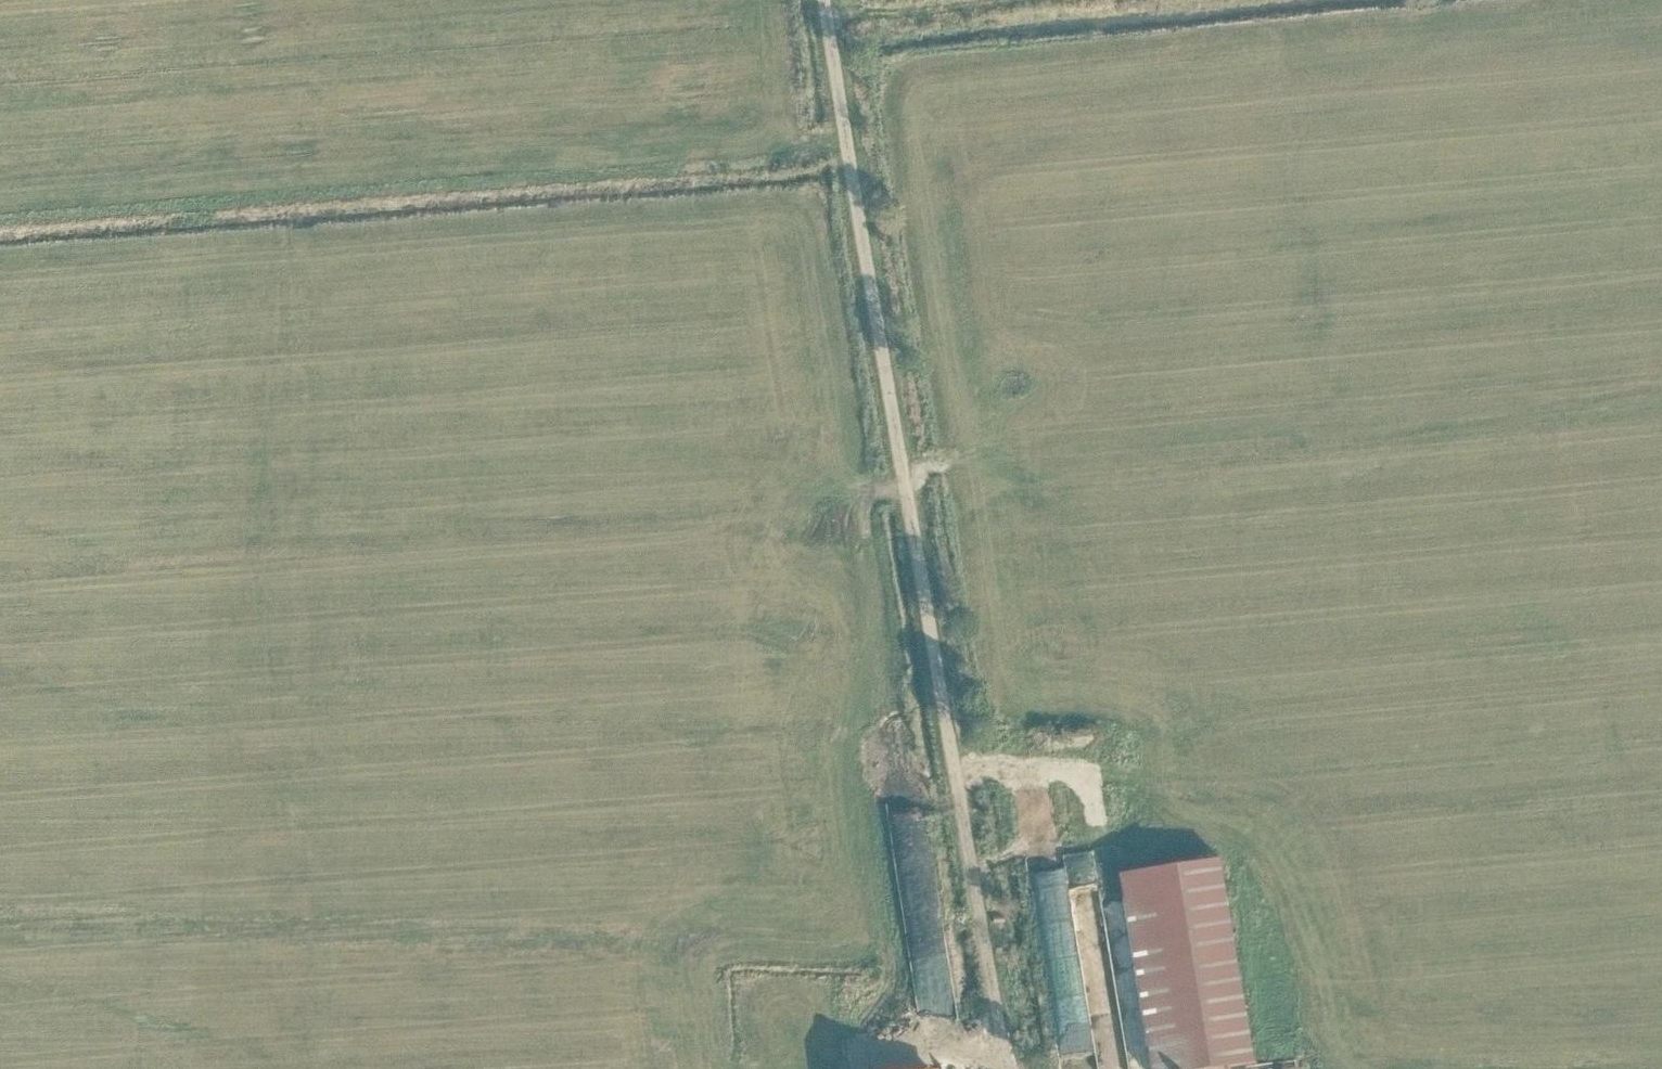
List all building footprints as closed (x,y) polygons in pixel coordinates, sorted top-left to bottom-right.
[(1096,849),(1068,854),(1084,939),(1115,933),(1107,892),(1105,892),(1096,849)] [(1133,883),(1166,1068),(1254,1068),(1261,1068),(1226,867),(1133,883)]
